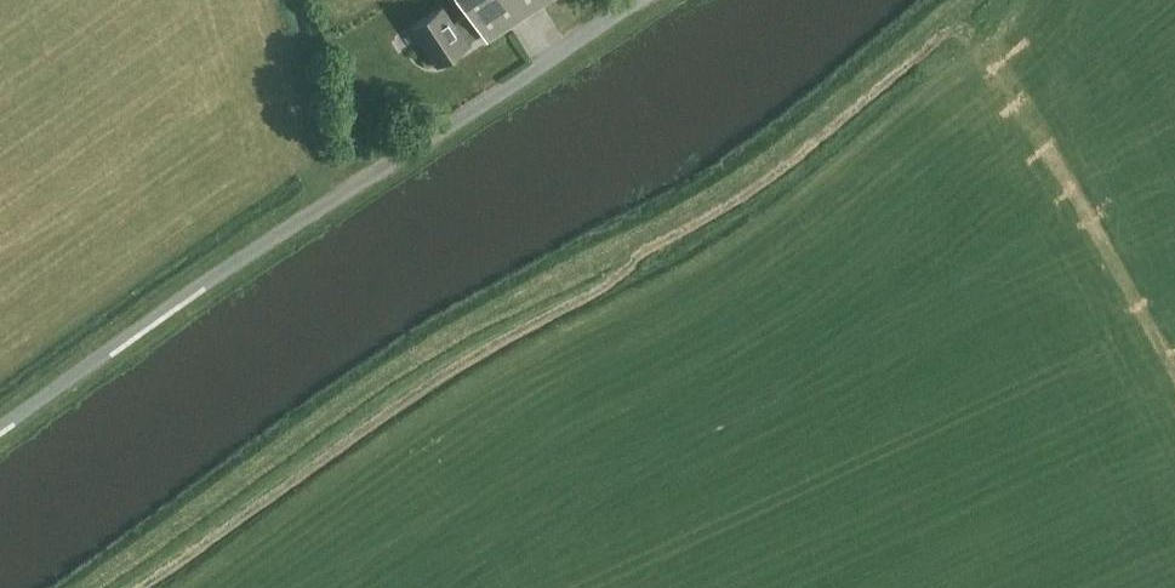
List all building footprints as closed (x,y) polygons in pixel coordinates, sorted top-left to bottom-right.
[(470,11),(454,21),(444,6),(415,25),(435,57),(481,28),(484,33),(511,15),(513,18),(540,0),(463,0),(470,11)]
